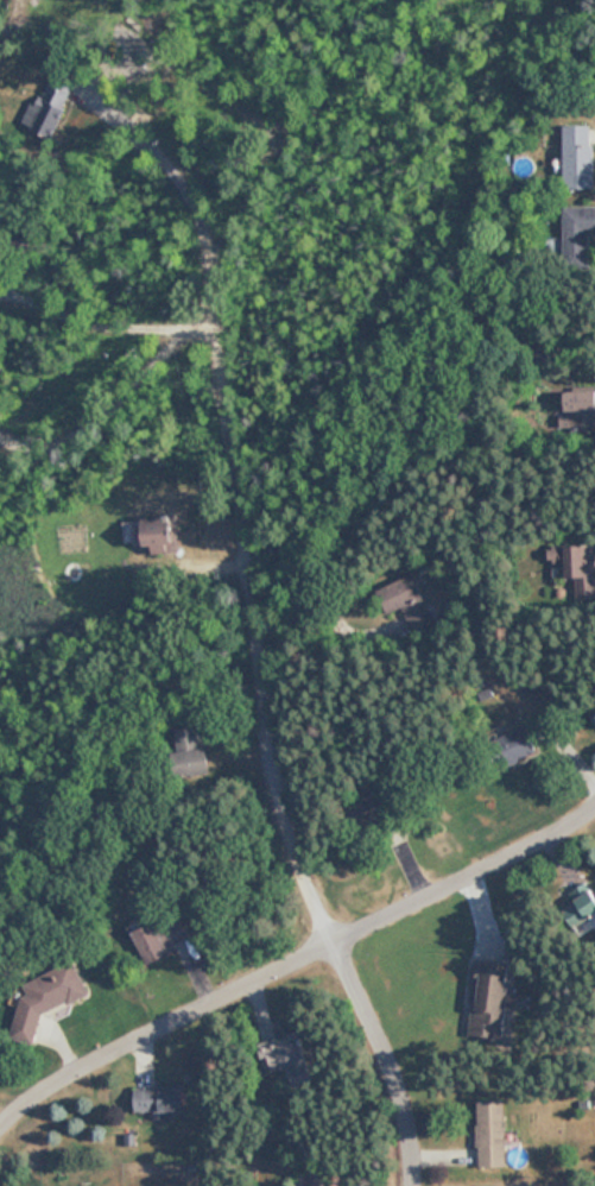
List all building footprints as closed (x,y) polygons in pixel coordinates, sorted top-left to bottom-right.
[(54,135),(75,77),(51,68),(30,126),(54,135)] [(594,188),(594,125),(564,125),(564,188),(594,188)] [(562,206),(562,258),(591,258),(591,235),(594,235),(594,206),(562,206)] [(594,411),(594,390),(565,390),(565,411),(594,411)] [(124,520),(125,543),(151,542),(151,554),(177,554),(176,519),(124,520)] [(594,545),(550,545),(550,576),(594,576),(594,545)] [(386,617),(406,611),(410,626),(430,619),(415,577),(377,589),(386,617)] [(175,728),(180,772),(204,770),(199,725),(175,728)] [(495,740),(506,766),(541,751),(530,725),(495,740)] [(594,929),(594,885),(569,885),(569,929),(594,929)] [(192,938),(182,912),(134,930),(147,964),(172,955),(169,947),(192,938)] [(511,962),(475,959),(469,1035),(497,1037),(498,1025),(508,1026),(509,1006),(519,1007),(521,993),(509,992),(511,962)] [(90,995),(78,964),(8,993),(28,1043),(43,1036),(36,1017),(90,995)] [(308,1065),(302,1036),(260,1044),(266,1073),(308,1065)] [(185,1087),(135,1088),(136,1112),(155,1112),(155,1120),(175,1119),(175,1112),(186,1112),(185,1087)] [(507,1166),(506,1100),(477,1100),(478,1166),(507,1166)]
